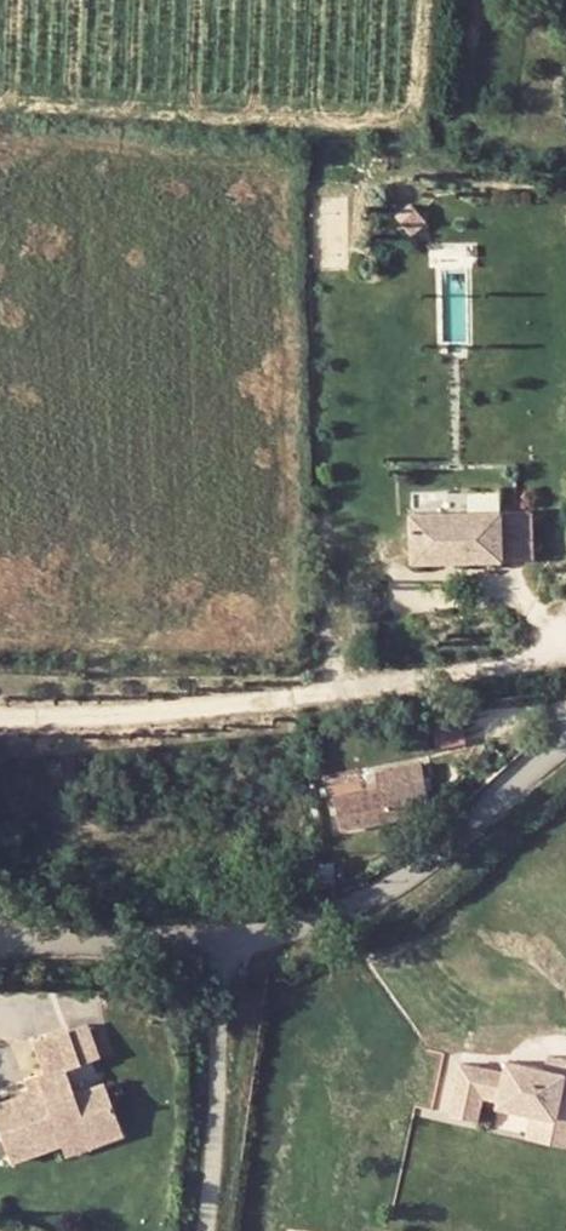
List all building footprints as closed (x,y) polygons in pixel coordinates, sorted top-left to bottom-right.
[(416,207),(401,221),(413,234),(428,221),(416,207)] [(413,513),(414,560),(503,557),(502,510),(413,513)] [(530,510),(502,510),(503,557),(531,556),(530,510)] [(442,745),(468,736),(463,719),(436,728),(442,745)] [(377,772),(380,787),(334,795),(341,829),(430,811),(420,764),(377,772)] [(100,1065),(84,1027),(64,1037),(80,1074),(100,1065)] [(30,1052),(42,1081),(45,1089),(30,1097),(0,1110),(0,1142),(10,1165),(58,1143),(88,1130),(99,1152),(122,1141),(113,1120),(101,1092),(76,1101),(67,1079),(80,1074),(64,1037),(30,1052)] [(552,1066),(549,1079),(565,1084),(565,1069),(552,1066)] [(549,1079),(509,1068),(506,1082),(462,1071),(449,1122),(476,1128),(482,1104),(499,1108),(498,1114),(532,1122),(565,1130),(565,1084),(549,1079)] [(26,1089),(30,1097),(45,1089),(42,1081),(26,1089)] [(532,1122),(526,1144),(565,1153),(565,1130),(532,1122)] [(92,1139),(88,1130),(58,1143),(64,1152),(92,1139)]
